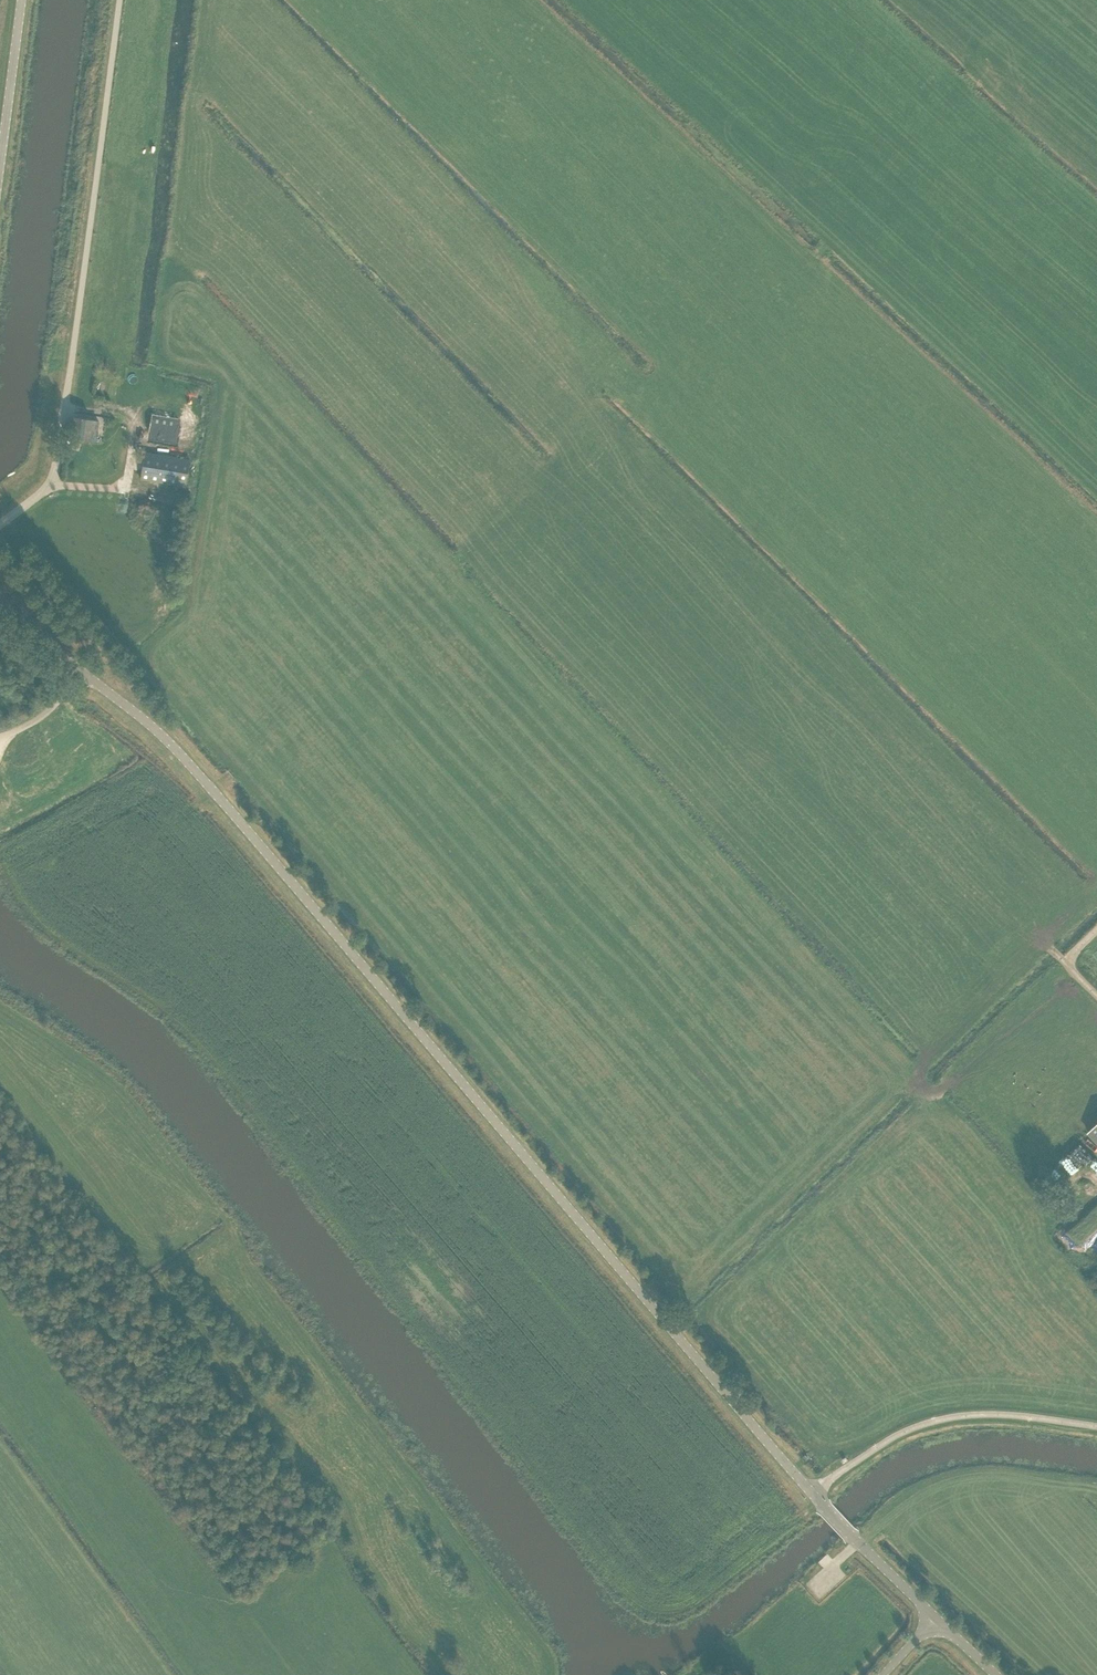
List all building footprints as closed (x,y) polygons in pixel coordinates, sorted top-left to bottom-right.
[(175,435),(178,418),(152,414),(149,431),(175,435)] [(96,442),(99,421),(92,420),(72,417),(69,439),(89,442),(89,441),(96,442)] [(186,486),(190,459),(146,452),(141,479),(186,486)] [(1089,1132),(1096,1141),(1096,1124),(1089,1132)]
